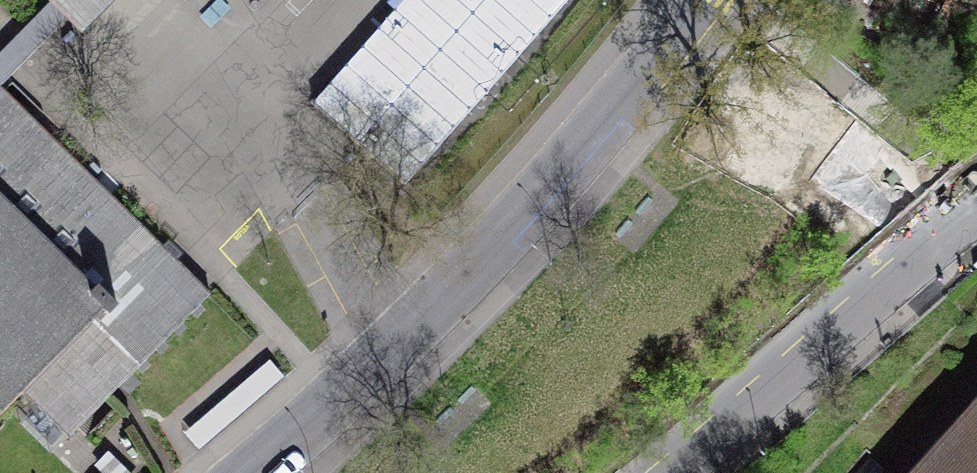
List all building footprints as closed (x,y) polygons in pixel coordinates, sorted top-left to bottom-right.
[(41,12),(57,28),(77,48),(125,0),(29,0),(41,12)] [(313,101),(404,180),(563,0),(402,0),(313,101)] [(0,53),(0,88),(1,89),(57,28),(41,12),(0,53)] [(0,88),(0,416),(28,388),(72,431),(69,435),(70,436),(210,295),(208,293),(104,191),(1,89),(0,88)] [(270,360),(185,433),(199,449),(284,376),(270,360)] [(964,383),(885,472),(976,472),(976,368),(964,383)]
